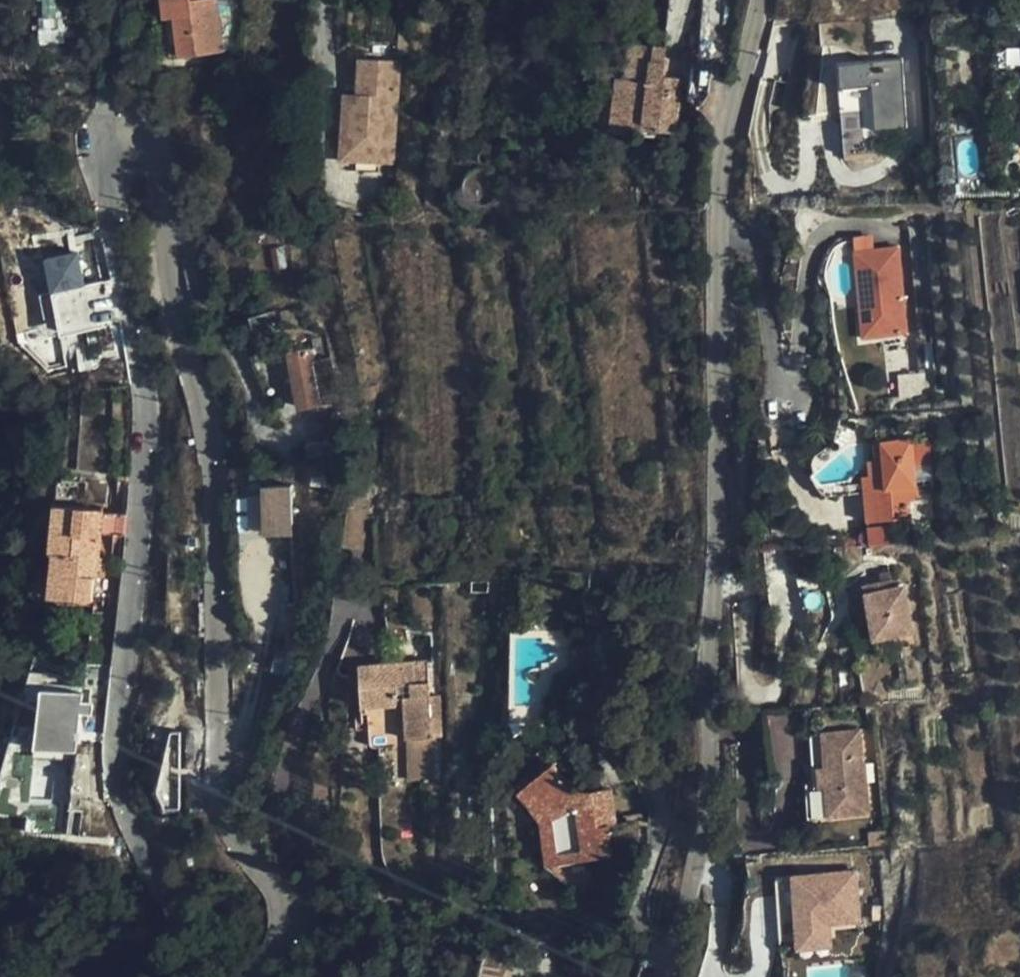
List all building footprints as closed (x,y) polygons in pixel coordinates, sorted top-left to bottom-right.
[(62,0),(41,0),(44,40),(65,39),(62,0)] [(168,13),(176,13),(182,52),(223,47),(220,21),(217,0),(165,0),(168,13)] [(220,21),(240,18),(238,0),(217,0),(220,21)] [(623,67),(619,94),(627,96),(623,126),(660,133),(662,125),(677,129),(686,74),(668,70),(672,44),(636,38),(632,68),(623,67)] [(401,58),(362,55),(359,91),(359,101),(352,100),(348,152),(394,155),(401,58)] [(909,124),(904,56),(842,60),(843,84),(876,82),(878,126),(909,124)] [(359,101),(359,91),(347,90),(342,158),(394,161),(394,155),(348,152),(352,100),(359,101)] [(627,96),(619,94),(614,124),(623,126),(627,96)] [(899,243),(855,248),(861,302),(873,301),(876,332),(909,329),(905,290),(899,291),(898,276),(903,275),(899,243)] [(87,281),(81,249),(49,255),(55,288),(87,281)] [(873,301),(861,302),(864,333),(876,332),(873,301)] [(339,385),(335,364),(333,364),(332,354),(312,356),(310,347),(291,350),(300,401),(320,399),(317,388),(339,385)] [(303,436),(303,454),(332,453),(332,436),(303,436)] [(877,442),(878,458),(882,458),(884,475),(880,476),(881,491),(875,491),(878,521),(913,518),(911,501),(920,500),(915,438),(877,442)] [(884,475),(882,458),(878,458),(870,459),(872,477),(863,478),(867,522),(878,521),(875,491),(881,491),(880,476),(884,475)] [(295,530),(295,483),(265,484),(266,531),(295,530)] [(262,491),(246,493),(249,525),(265,524),(262,491)] [(55,503),(52,531),(58,532),(55,549),(50,593),(92,597),(95,576),(98,576),(99,567),(95,567),(96,554),(100,554),(105,507),(55,503)] [(58,532),(52,531),(49,548),(55,549),(58,532)] [(892,579),(890,573),(880,575),(882,582),(892,579)] [(894,588),(892,579),(882,582),(865,585),(876,639),(897,635),(914,631),(904,586),(894,588)] [(897,635),(876,639),(879,654),(900,649),(897,635)] [(579,641),(571,641),(571,666),(580,666),(579,641)] [(430,727),(427,652),(358,656),(359,697),(404,695),(407,729),(430,727)] [(83,699),(84,691),(44,686),(37,745),(81,750),(85,710),(95,711),(97,700),(83,699)] [(863,765),(860,731),(824,734),(827,767),(834,767),(836,786),(828,787),(831,817),(869,813),(867,783),(862,783),(860,765),(863,765)] [(614,824),(608,787),(596,788),(585,786),(577,781),(559,761),(533,778),(552,809),(557,821),(560,836),(563,860),(616,854),(614,824)] [(827,767),(820,768),(821,787),(828,787),(836,786),(834,767),(827,767)] [(552,809),(533,778),(523,785),(545,822),(551,861),(563,860),(560,836),(557,821),(552,809)] [(864,920),(860,867),(778,872),(783,940),(799,939),(800,946),(835,944),(834,922),(864,920)]
